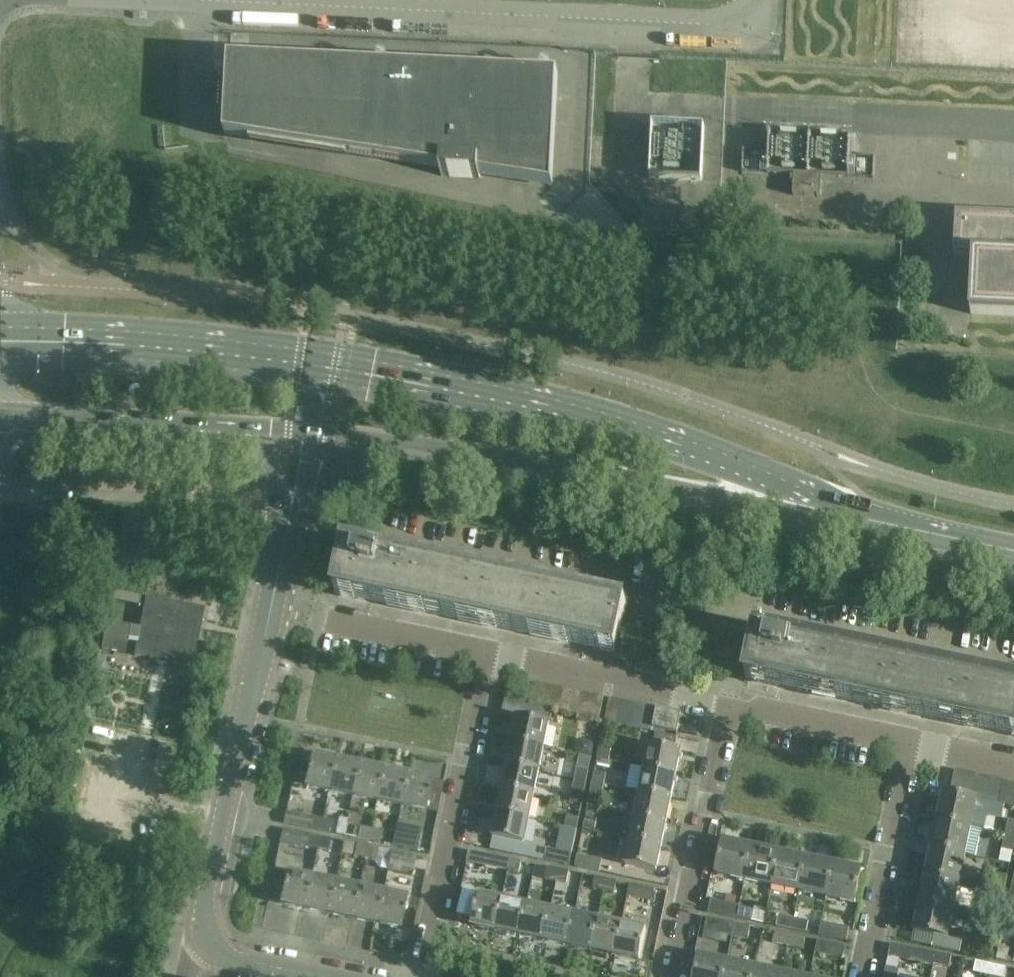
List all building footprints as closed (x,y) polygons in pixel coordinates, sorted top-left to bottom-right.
[(230,62),(226,139),(442,173),(442,177),(480,179),(480,178),(553,190),(559,78),(230,62)] [(794,176),(793,196),(822,198),(823,177),(794,176)] [(682,211),(681,227),(717,228),(718,212),(682,211)] [(956,214),(954,255),(973,256),(970,314),(1013,316),(1013,217),(956,214)] [(360,549),(346,546),(335,595),(616,654),(622,625),(626,607),(614,604),(394,559),(372,554),(373,552),(360,549)] [(145,598),(133,656),(192,668),(204,609),(145,598)] [(106,623),(101,650),(124,655),(128,637),(130,627),(106,623)] [(783,640),(784,638),(757,632),(746,680),(752,682),(845,701),(953,724),(1013,736),(1013,687),(783,640)] [(533,682),(528,707),(540,709),(545,685),(533,682)] [(540,709),(552,712),(557,687),(545,685),(540,709)] [(580,692),(569,690),(564,714),(575,717),(580,692)] [(592,695),(580,692),(575,717),(587,719),(592,695)] [(604,697),(592,695),(587,719),(599,722),(604,697)] [(617,725),(622,701),(610,699),(605,723),(617,725)] [(634,704),(622,701),(617,725),(629,728),(634,704)] [(629,728),(640,730),(645,706),(634,704),(629,728)] [(640,730),(652,732),(653,729),(657,710),(657,709),(645,706),(640,730)] [(544,748),(546,737),(549,724),(552,712),(540,709),(528,707),(527,707),(524,719),(517,717),(512,742),(544,748)] [(653,729),(677,734),(681,715),(657,710),(653,729)] [(644,769),(676,775),(681,751),(675,750),(677,739),(655,734),(653,746),(649,745),(644,769)] [(539,772),(544,748),(512,742),(507,766),(539,772)] [(600,748),(598,759),(610,762),(612,751),(600,748)] [(328,792),(335,759),(311,754),(304,786),(328,792)] [(359,764),(335,759),(328,792),(352,797),(359,764)] [(352,797),(376,802),(383,769),(359,764),(352,797)] [(534,796),(539,772),(507,766),(502,790),(534,796)] [(942,775),(939,791),(943,792),(950,794),(954,778),(955,770),(943,768),(942,775)] [(376,802),(400,807),(406,774),(383,769),(376,802)] [(589,771),(577,769),(575,780),(587,782),(589,771)] [(671,800),(676,775),(644,769),(639,793),(671,800)] [(954,778),(950,794),(962,796),(967,773),(955,770),(954,778)] [(607,775),(595,772),(593,784),(604,786),(607,775)] [(967,773),(962,796),(974,799),(979,775),(967,773)] [(406,774),(400,807),(424,812),(431,780),(406,774)] [(979,775),(974,799),(977,800),(986,801),(991,778),(979,775)] [(991,778),(986,801),(998,804),(1003,780),(991,778)] [(571,803),(583,805),(587,782),(575,780),(573,791),(574,791),(571,803)] [(998,804),(1009,806),(1013,783),(1003,780),(998,804)] [(590,794),(602,796),(604,786),(593,784),(590,794)] [(529,820),(534,796),(502,790),(497,813),(529,820)] [(943,792),(937,820),(971,827),(977,800),(974,799),(962,796),(950,794),(943,792)] [(666,824),(671,800),(639,793),(635,817),(666,824)] [(320,831),(323,820),(286,812),(284,824),(320,831)] [(529,820),(497,813),(492,838),(524,845),(529,820)] [(567,816),(565,827),(578,830),(580,819),(567,816)] [(338,817),(335,835),(345,837),(348,819),(338,817)] [(661,848),(666,824),(635,817),(630,841),(661,848)] [(1008,819),(1005,835),(1013,836),(1013,820),(1008,819)] [(323,820),(320,831),(331,834),(334,822),(323,820)] [(585,820),(583,831),(595,834),(597,823),(585,820)] [(937,820),(932,848),(966,855),(971,827),(937,820)] [(548,850),(545,861),(569,866),(572,855),(573,855),(578,830),(565,827),(560,852),(548,850)] [(360,828),(357,840),(368,842),(370,830),(360,828)] [(317,850),(319,837),(282,830),(280,842),(317,850)] [(380,844),(382,832),(370,830),(368,842),(380,844)] [(394,835),(391,846),(416,852),(419,840),(394,835)] [(1013,853),(1013,850),(1013,836),(1005,835),(1002,850),(1013,853)] [(319,837),(317,850),(328,852),(330,839),(319,837)] [(341,855),(364,859),(366,847),(357,845),(357,844),(344,841),(341,855)] [(661,848),(630,841),(625,866),(656,872),(661,848)] [(744,881),(751,847),(724,841),(716,875),(744,881)] [(364,859),(388,864),(390,852),(366,847),(364,859)] [(779,853),(751,847),(744,881),(772,887),(779,853)] [(932,848),(926,875),(960,882),(966,855),(932,848)] [(479,865),(508,872),(510,860),(469,851),(467,863),(468,863),(466,876),(476,878),(479,865)] [(411,876),(415,857),(390,852),(388,864),(389,864),(387,871),(411,876)] [(806,858),(779,853),(772,887),(799,893),(806,858)] [(578,856),(575,867),(600,873),(602,861),(578,856)] [(799,893),(827,898),(834,864),(806,858),(799,893)] [(522,862),(510,860),(508,872),(519,875),(522,862)] [(834,864),(827,898),(853,904),(861,870),(834,864)] [(548,867),(546,879),(556,881),(559,870),(548,867)] [(568,884),(570,872),(559,870),(556,881),(568,884)] [(311,878),(286,872),(279,904),(304,910),(311,878)] [(1009,876),(997,874),(994,889),(1005,892),(1009,876)] [(926,875),(920,903),(954,910),(960,882),(926,875)] [(596,877),(593,889),(604,891),(607,880),(596,877)] [(304,910),(328,914),(334,883),(311,878),(304,910)] [(615,894),(618,882),(607,880),(604,891),(615,894)] [(328,914),(351,919),(358,888),(334,883),(328,914)] [(630,885),(627,897),(652,902),(654,890),(630,885)] [(351,919),(352,919),(375,924),(382,893),(358,888),(351,919)] [(990,906),(1002,908),(1005,892),(994,889),(990,906)] [(375,924),(400,930),(406,898),(382,893),(375,924)] [(495,931),(502,900),(478,895),(471,926),(495,931)] [(526,905),(502,900),(495,931),(519,936),(526,905)] [(711,900),(709,913),(737,918),(739,907),(739,906),(711,900)] [(920,903),(914,931),(935,935),(932,947),(960,953),(963,942),(948,938),(954,910),(920,903)] [(543,942),(550,910),(526,905),(519,936),(543,942)] [(752,921),(754,911),(739,907),(737,918),(752,921)] [(574,915),(550,910),(543,942),(567,947),(574,915)] [(598,920),(574,915),(567,947),(591,952),(598,920)] [(779,916),(777,927),(791,930),(794,919),(779,916)] [(733,937),(733,935),(735,924),(708,919),(705,932),(733,937)] [(807,933),(809,922),(794,919),(791,930),(807,933)] [(591,952),(615,957),(621,925),(598,920),(591,952)] [(822,923),(819,936),(846,942),(848,929),(822,923)] [(749,938),(751,928),(735,924),(733,935),(749,938)] [(621,925),(615,957),(639,962),(646,930),(621,925)] [(775,932),(773,944),(788,946),(790,935),(775,932)] [(804,950),(806,938),(790,935),(788,946),(804,950)] [(818,942),(815,955),(842,961),(845,948),(818,942)] [(934,967),(934,965),(937,954),(891,945),(889,957),(906,960),(906,961),(920,964),(918,974),(929,976),(930,966),(934,967)] [(999,947),(997,961),(1007,963),(1009,950),(999,947)] [(952,957),(937,954),(934,965),(950,968),(952,957)] [(728,962),(700,956),(695,976),(724,976),(728,962)] [(728,962),(724,976),(753,976),(755,968),(728,962)] [(974,973),(989,976),(992,965),(976,962),(974,973)] [(992,965),(989,976),(993,976),(1005,976),(1007,968),(992,965)] [(783,973),(755,968),(753,976),(782,976),(783,973)]
